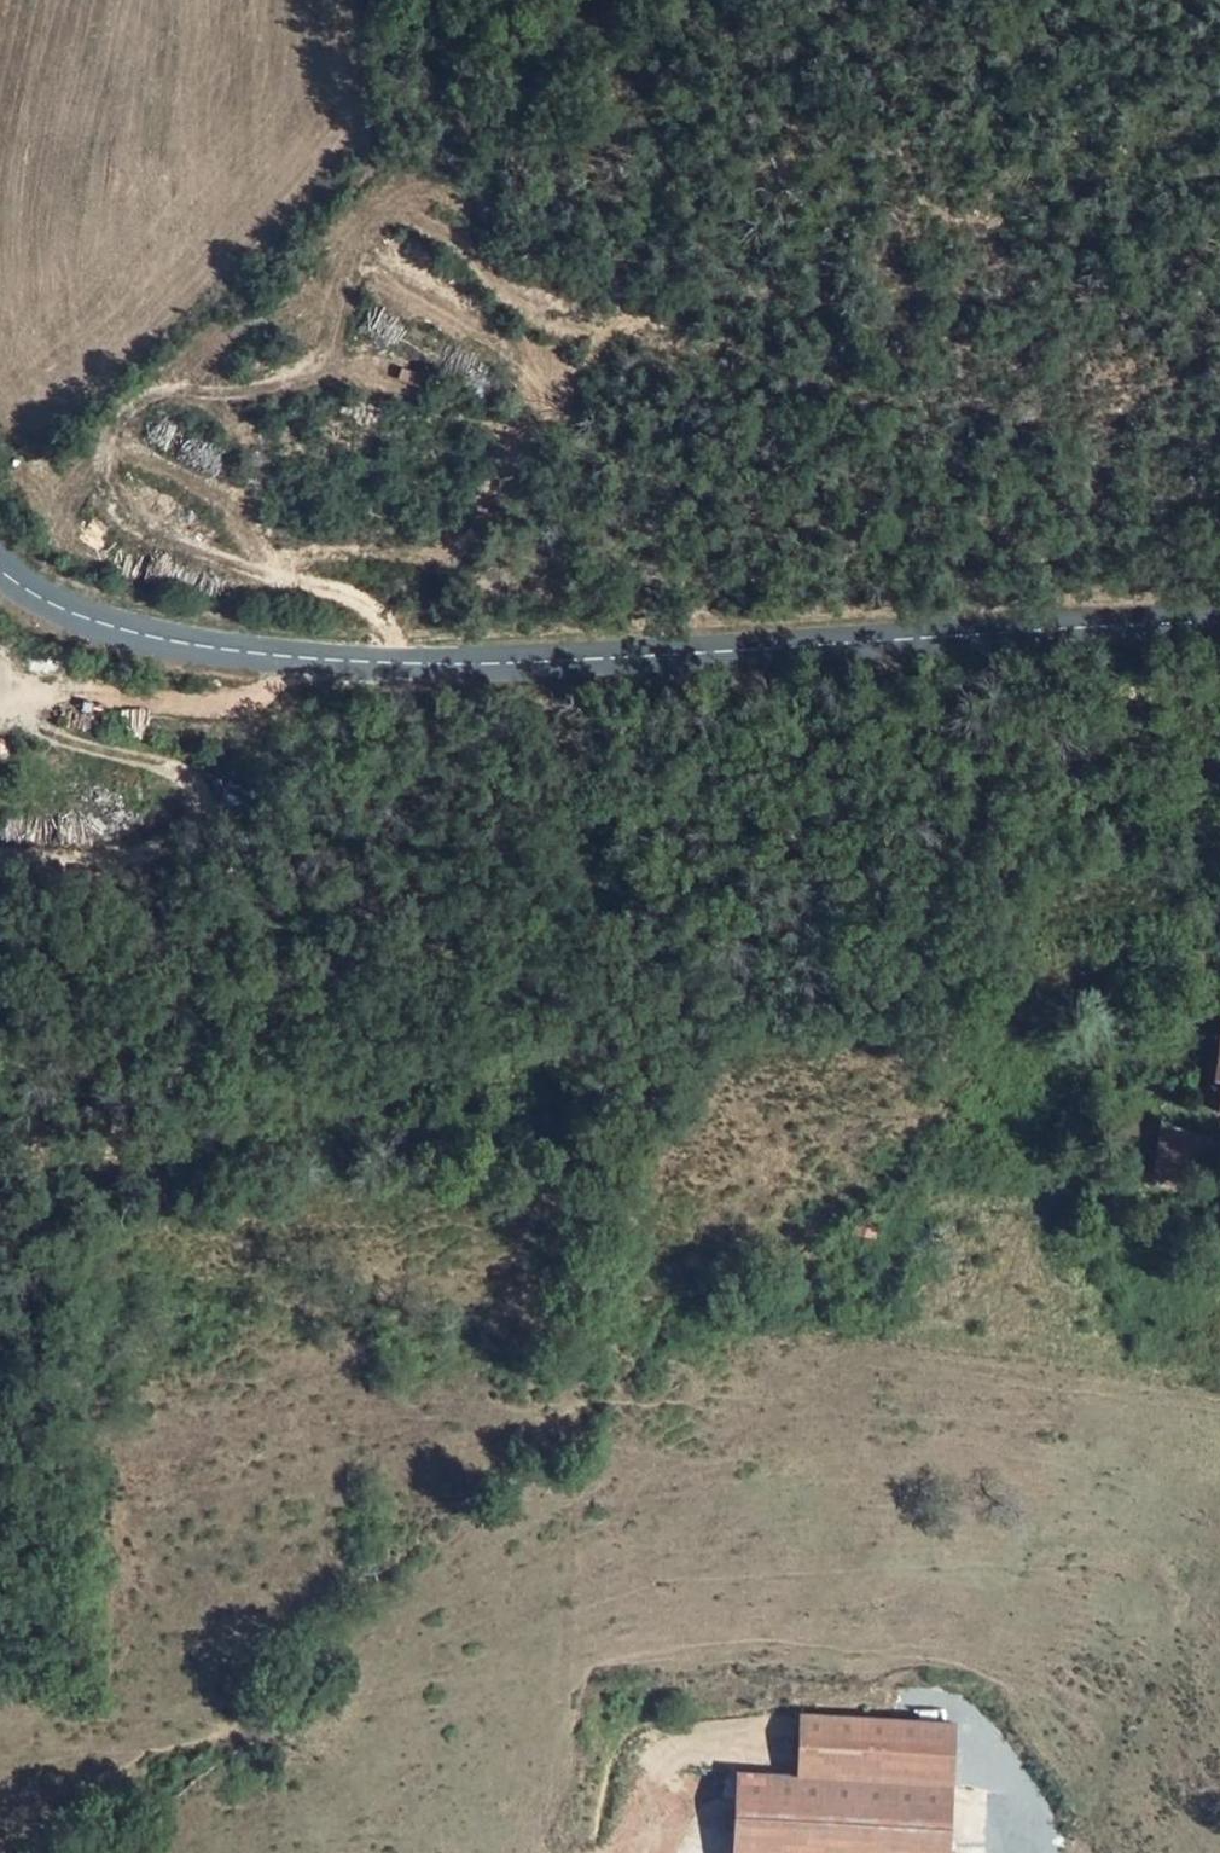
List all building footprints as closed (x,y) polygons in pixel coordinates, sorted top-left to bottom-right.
[(1218,1008),(1207,1074),(1216,1075),(1210,1117),(1219,1119),(1219,1008),(1218,1008)] [(1155,1129),(1149,1177),(1157,1177),(1182,1178),(1199,1177),(1213,1173),(1219,1168),(1219,1136),(1155,1129)] [(733,1852),(946,1852),(953,1721),(800,1713),(797,1773),(738,1770),(733,1852)]
